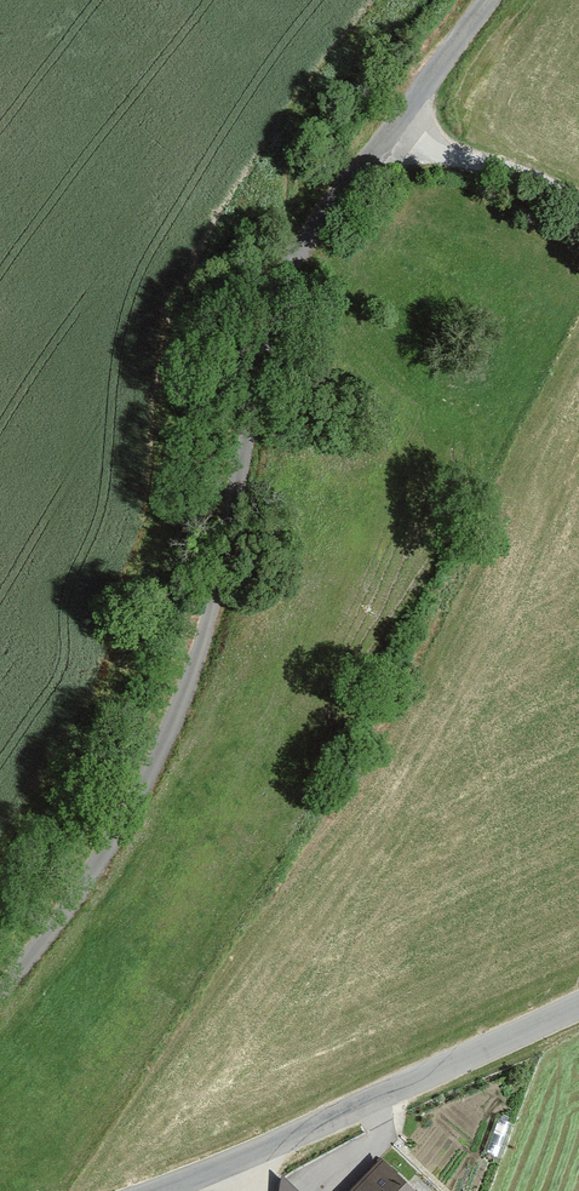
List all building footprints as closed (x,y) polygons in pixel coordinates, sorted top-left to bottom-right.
[(382,1162),(354,1190),(412,1190),(382,1162)] [(283,1179),(280,1190),(295,1190),(283,1179)]
